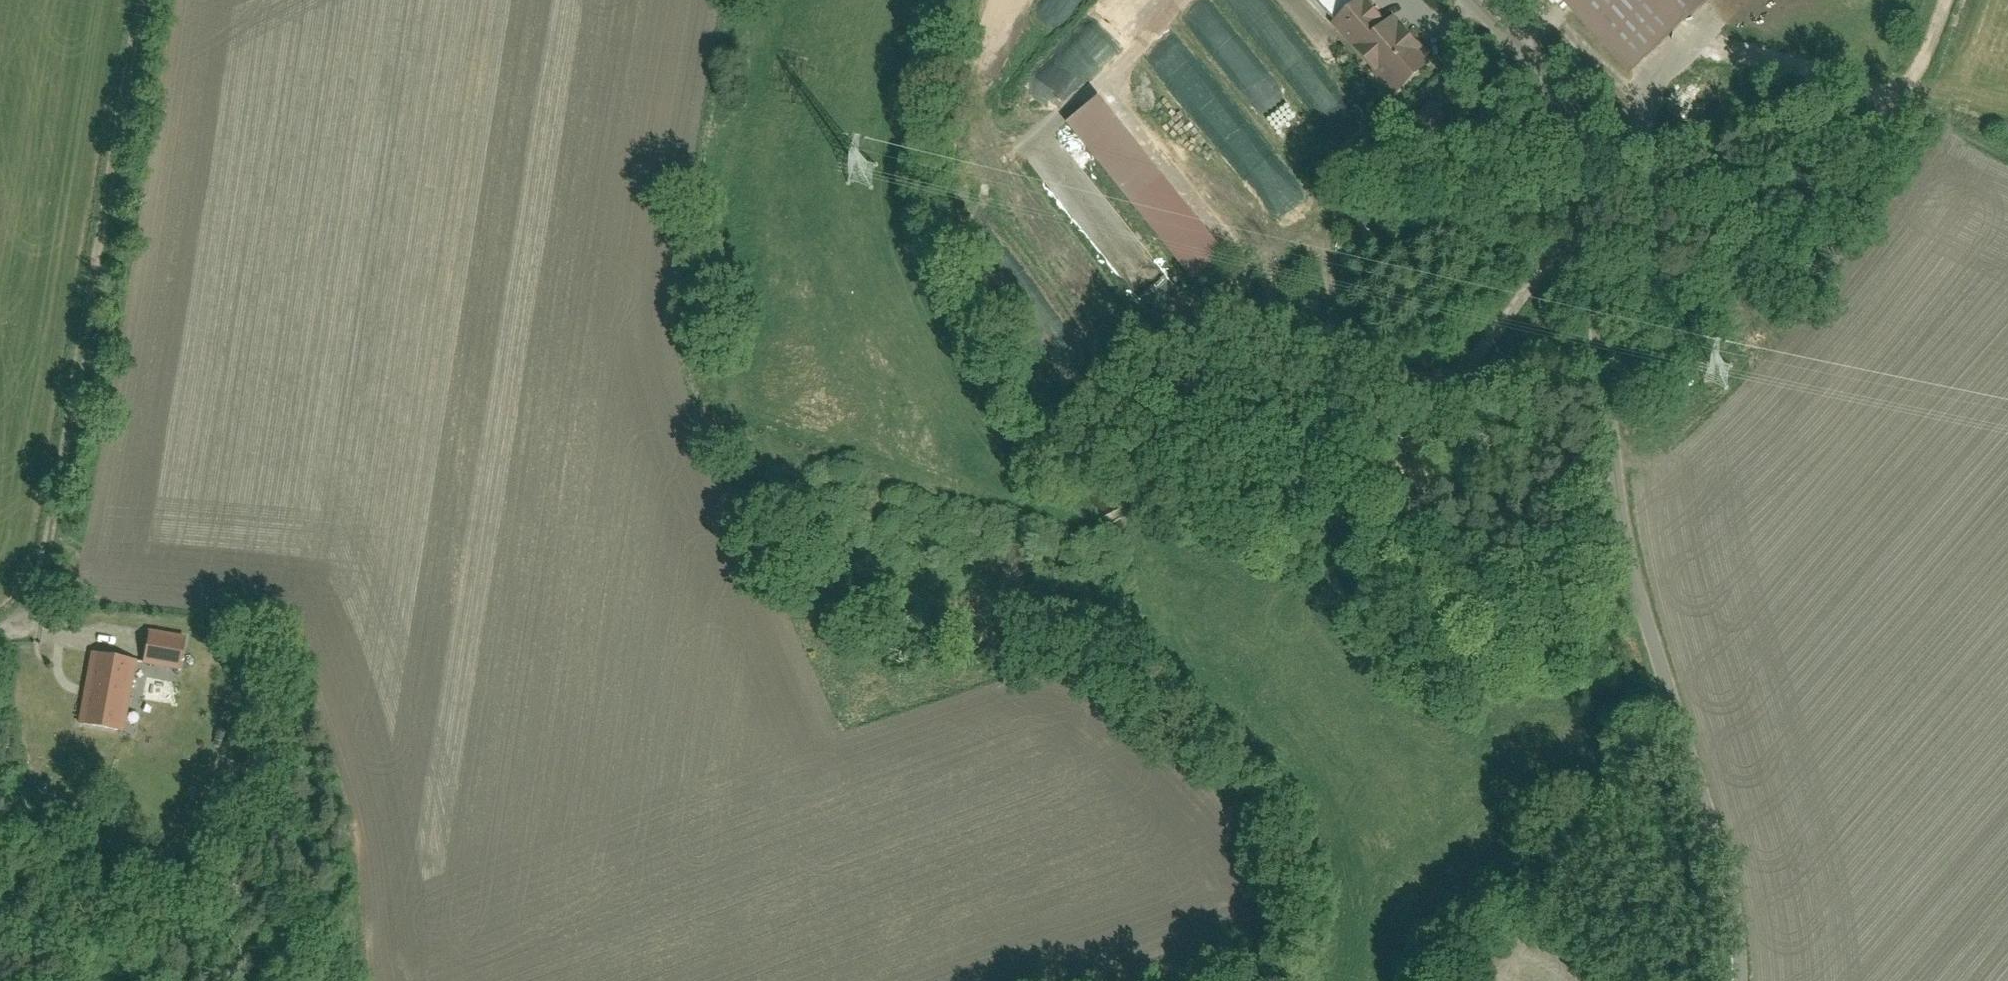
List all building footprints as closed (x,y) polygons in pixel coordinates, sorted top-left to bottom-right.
[(1629,62),(1696,0),(1571,0),(1629,62)] [(1427,69),(1364,4),(1336,31),(1399,96),(1427,69)] [(1224,251),(1097,102),(1065,130),(1192,278),(1224,251)] [(187,639),(151,633),(146,661),(181,667),(187,639)] [(136,661),(96,654),(84,722),(124,729),(136,661)]
